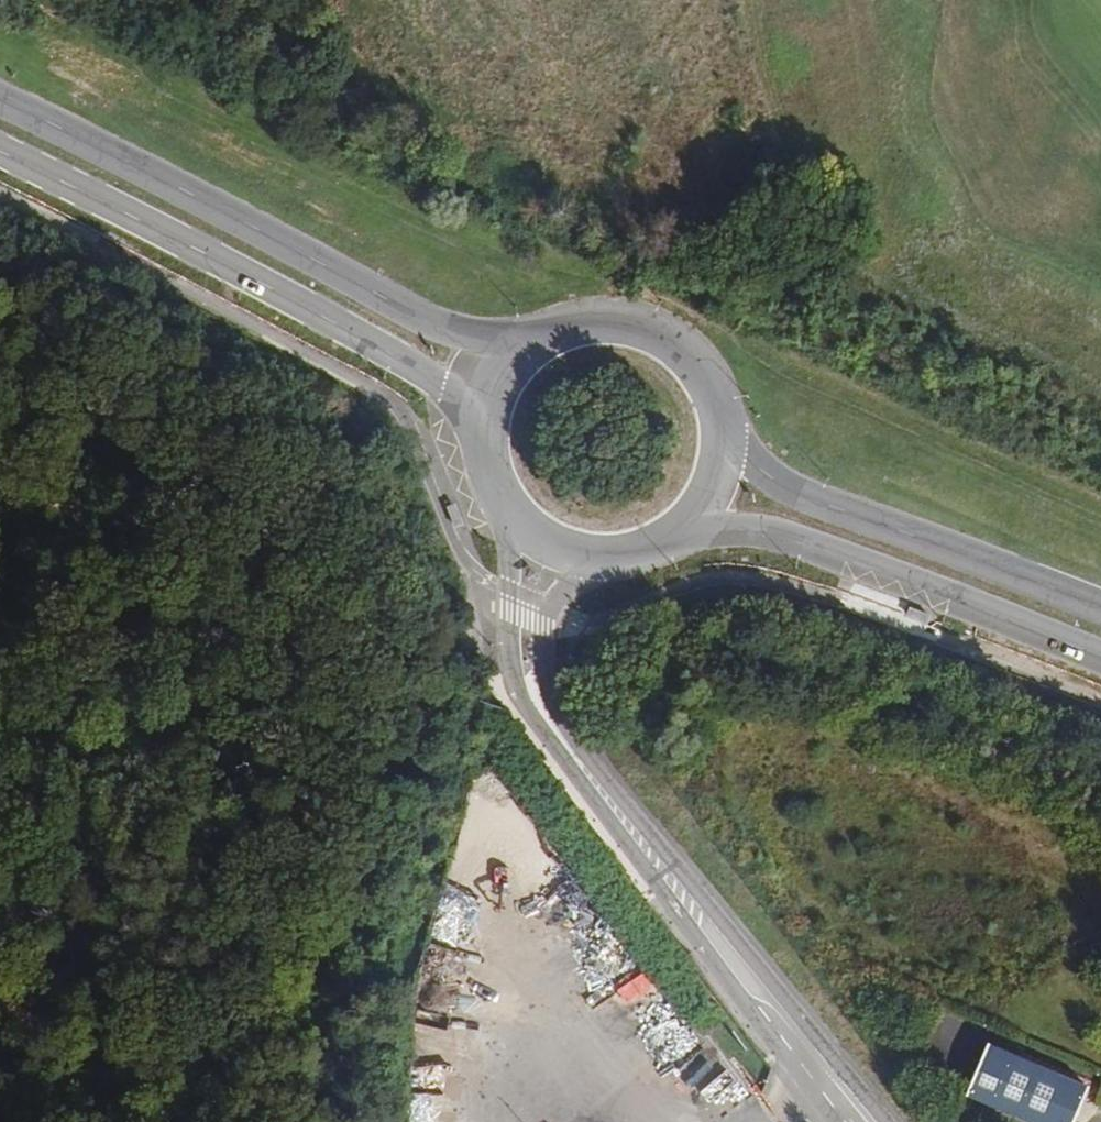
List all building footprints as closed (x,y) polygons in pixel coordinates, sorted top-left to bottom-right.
[(985,1038),(962,1091),(1037,1121),(1068,1121),(1085,1080),(985,1038)]
